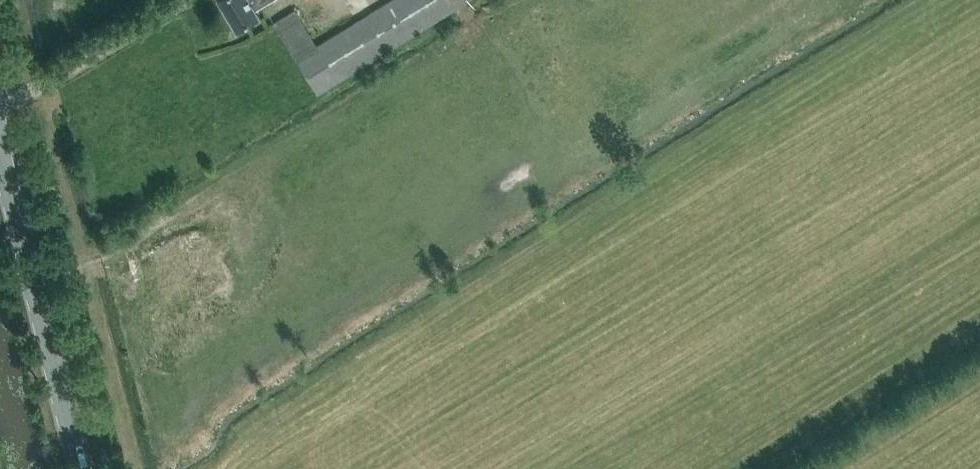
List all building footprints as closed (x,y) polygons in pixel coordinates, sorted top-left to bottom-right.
[(256,10),(272,0),(219,0),(237,30),(260,17),(256,10)] [(317,46),(295,10),(274,23),(318,94),(454,10),(454,9),(468,0),(390,0),(317,46)]
